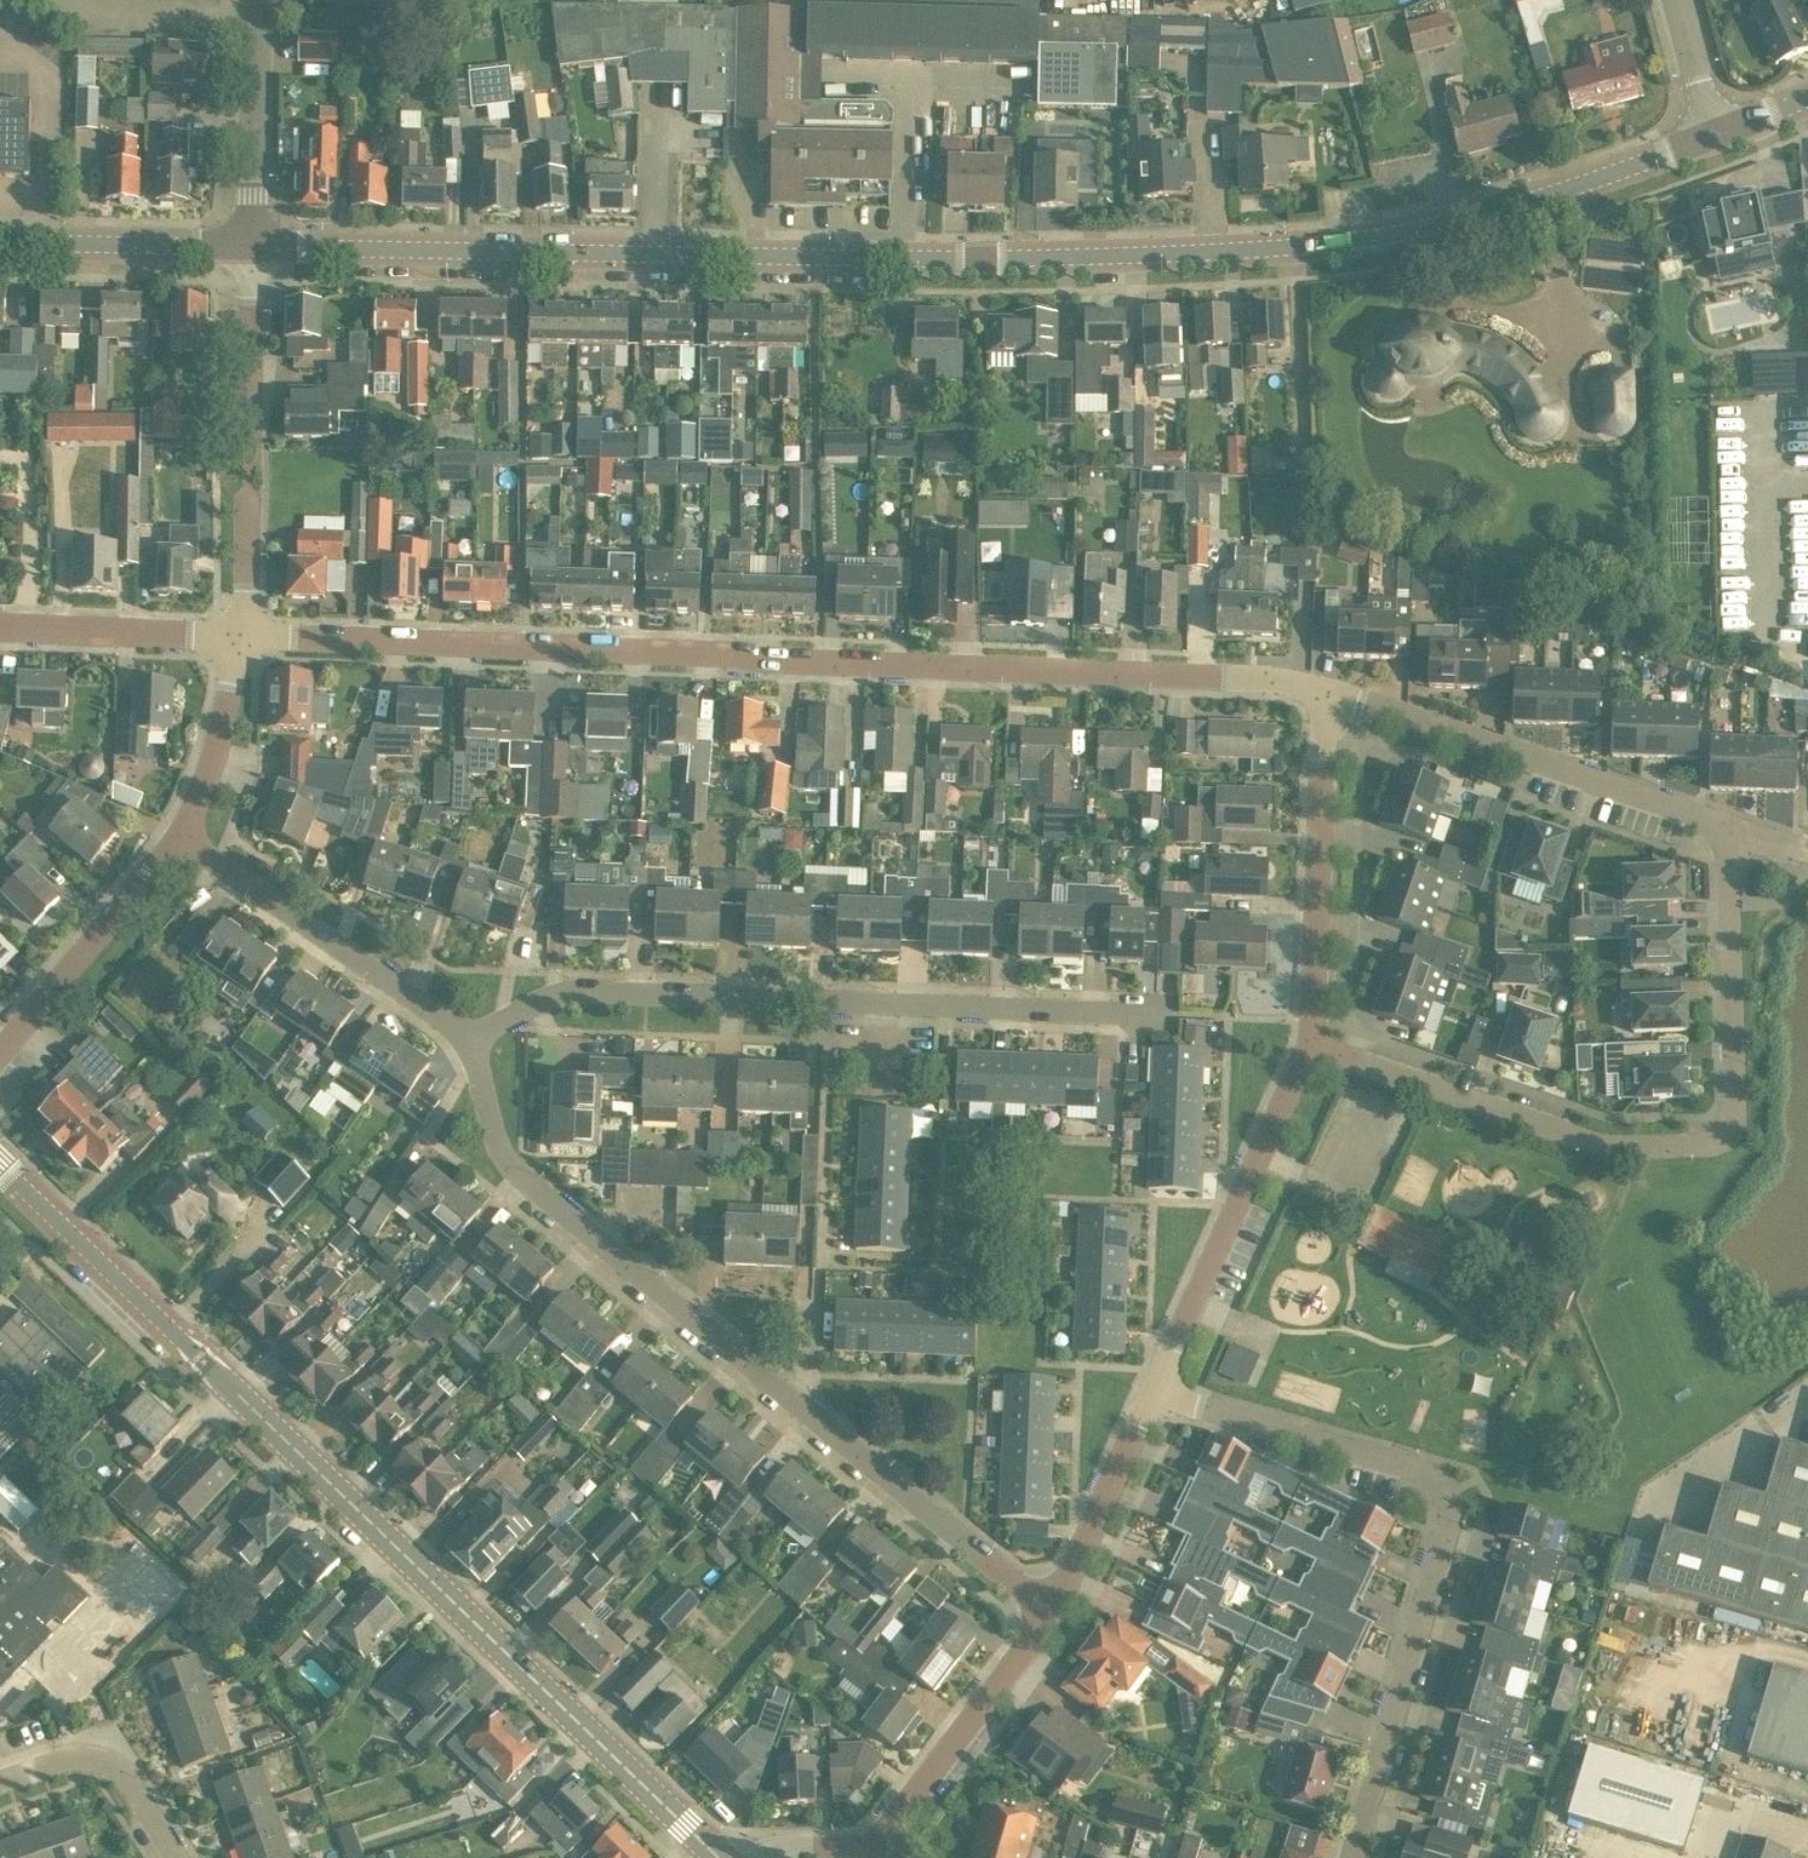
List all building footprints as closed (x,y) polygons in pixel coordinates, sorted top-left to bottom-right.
[(1296,18),(1357,0),(1291,0),(1296,18)] [(1807,50),(1807,47),(1787,0),(1773,0),(1751,10),(1776,64),(1807,50)] [(606,84),(609,113),(612,112),(634,110),(630,74),(629,60),(630,60),(664,56),(666,56),(689,56),(688,75),(688,85),(688,114),(726,114),(727,102),(728,10),(728,9),(666,8),(620,7),(551,6),(560,68),(579,66),(604,63),(606,84)] [(735,103),(735,131),(739,132),(763,132),(763,156),(776,156),(775,208),(835,209),(835,201),(894,202),(895,132),(884,131),(884,126),(893,126),(893,111),(885,103),(821,102),(803,101),(804,57),(821,58),(1042,65),(1043,49),(1045,49),(1046,18),(806,10),(804,10),(737,10),(735,103)] [(1413,55),(1456,44),(1449,13),(1406,24),(1413,55)] [(1131,74),(1132,20),(1046,18),(1045,49),(1043,49),(1042,65),(1041,109),(1119,110),(1126,110),(1127,74),(1131,74)] [(1527,21),(1532,45),(1544,42),(1539,19),(1527,21)] [(1210,51),(1211,23),(1132,20),(1131,74),(1160,73),(1160,50),(1208,51),(1210,51)] [(1333,23),(1350,89),(1364,86),(1348,21),(1333,23)] [(1241,86),(1350,89),(1333,23),(1265,31),(1241,34),(1223,23),(1211,23),(1210,51),(1208,51),(1208,84),(1241,86)] [(340,64),(340,38),(340,35),(299,34),(298,63),(340,64)] [(200,81),(201,50),(167,49),(167,37),(146,36),(145,62),(156,63),(155,83),(171,84),(172,80),(200,81)] [(1616,105),(1642,98),(1626,39),(1598,47),(1583,51),(1587,69),(1563,75),(1574,113),(1615,102),(1616,105)] [(96,58),(144,59),(145,41),(78,40),(77,57),(96,58)] [(95,90),(96,58),(77,57),(76,130),(99,130),(100,90),(95,90)] [(513,105),(514,104),(513,97),(509,69),(469,74),(472,109),(513,104),(513,105)] [(1470,108),(1464,90),(1459,77),(1446,81),(1445,95),(1450,114),(1449,114),(1460,156),(1492,148),(1490,143),(1518,136),(1508,98),(1470,108)] [(520,146),(522,145),(542,145),(542,147),(543,176),(537,176),(539,212),(568,210),(567,175),(564,175),(562,146),(571,146),(568,131),(545,132),(545,133),(541,134),(535,94),(513,97),(514,104),(513,105),(514,109),(517,136),(518,136),(520,146)] [(175,123),(176,97),(151,96),(150,122),(175,123)] [(357,137),(358,99),(341,99),(340,137),(357,137)] [(29,181),(31,107),(0,106),(0,181),(29,181)] [(338,108),(320,107),(320,122),(338,123),(338,108)] [(422,126),(423,113),(404,112),(403,126),(422,126)] [(1150,151),(1149,118),(1126,120),(1129,172),(1143,172),(1145,201),(1181,199),(1180,189),(1194,188),(1192,149),(1150,151)] [(460,129),(460,122),(442,123),(443,161),(463,160),(462,129),(460,129)] [(337,155),(339,155),(339,133),(312,132),(311,166),(298,165),(296,206),(327,208),(328,180),(336,181),(337,155)] [(446,212),(446,178),(425,177),(427,149),(420,149),(421,134),(402,133),(401,182),(406,183),(406,210),(446,212)] [(187,203),(189,134),(165,134),(164,163),(159,163),(157,202),(187,203)] [(1250,148),(1249,134),(1227,135),(1229,166),(1243,165),(1245,195),(1288,192),(1286,164),(1311,163),(1310,144),(1250,148)] [(518,136),(517,136),(487,136),(487,173),(480,173),(480,193),(483,193),(483,211),(515,212),(515,175),(522,175),(522,145),(520,146),(518,136)] [(959,157),(959,138),(941,138),(940,157),(959,157)] [(138,163),(139,140),(116,139),(116,163),(109,163),(108,201),(140,201),(141,163),(138,163)] [(1013,158),(1013,139),(994,139),(994,158),(1013,158)] [(1039,160),(1038,209),(1077,210),(1078,195),(1085,195),(1099,195),(1099,172),(1098,172),(1098,146),(1078,146),(1078,161),(1039,160)] [(386,209),(386,173),(369,172),(370,150),(352,150),(351,189),(356,189),(356,208),(386,209)] [(634,215),(634,182),(633,182),(634,166),(610,165),(610,163),(586,162),(586,184),(593,184),(592,214),(634,215)] [(979,210),(980,162),(953,162),(952,210),(979,210)] [(980,162),(979,210),(1006,210),(1007,163),(980,162)] [(1760,203),(1758,195),(1743,199),(1743,197),(1741,197),(1741,199),(1733,201),(1732,199),(1730,200),(1730,202),(1715,205),(1717,212),(1698,216),(1707,259),(1714,258),(1725,255),(1726,258),(1732,256),(1732,254),(1741,252),(1746,271),(1774,265),(1767,233),(1766,230),(1773,228),(1767,201),(1760,203)] [(37,359),(36,394),(41,394),(41,411),(47,411),(47,397),(52,397),(53,331),(80,331),(81,298),(44,297),(43,323),(37,323),(36,347),(32,347),(32,359),(37,359)] [(141,323),(141,300),(104,299),(104,311),(92,311),(92,339),(90,339),(89,386),(89,388),(93,389),(93,396),(93,411),(108,411),(108,387),(109,387),(110,340),(118,340),(118,344),(145,345),(145,323),(141,323)] [(205,337),(206,301),(174,300),(173,337),(180,337),(180,355),(196,355),(196,337),(205,337)] [(329,352),(329,338),(319,338),(320,303),(290,303),(289,358),(305,359),(305,351),(329,352)] [(368,367),(368,373),(374,373),(374,375),(401,375),(402,341),(399,341),(399,333),(415,334),(416,306),(378,306),(378,333),(378,340),(374,340),(374,351),(367,351),(367,367),(368,367)] [(476,391),(475,307),(442,306),(441,342),(460,342),(459,390),(476,391)] [(475,307),(476,391),(488,391),(489,360),(491,360),(492,343),(507,343),(507,307),(475,307)] [(1227,311),(1225,307),(1214,308),(1212,312),(1197,313),(1199,350),(1187,350),(1190,392),(1207,391),(1206,367),(1219,366),(1218,348),(1231,347),(1229,311),(1227,311)] [(555,369),(556,309),(532,308),(532,344),(546,345),(545,368),(554,369),(555,369)] [(579,346),(580,309),(556,309),(555,369),(554,369),(554,380),(565,380),(565,369),(566,345),(579,346)] [(602,370),(603,310),(580,309),(579,346),(592,346),(592,369),(602,370)] [(1250,368),(1268,367),(1267,348),(1283,347),(1281,309),(1251,310),(1253,342),(1249,342),(1250,368)] [(603,310),(602,370),(602,384),(611,385),(612,370),(613,370),(613,346),(627,347),(627,310),(603,310)] [(668,382),(669,311),(645,310),(643,347),(659,347),(658,374),(642,374),(641,415),(658,415),(658,398),(665,398),(666,382),(668,382)] [(669,311),(668,382),(671,382),(671,381),(678,381),(679,371),(680,347),(692,348),(694,312),(669,311)] [(732,391),(734,313),(710,312),(709,360),(724,361),(724,372),(715,372),(715,391),(732,391)] [(758,349),(758,313),(734,313),(732,391),(734,391),(734,379),(746,379),(746,373),(757,379),(758,349)] [(783,401),(782,314),(758,313),(758,349),(770,349),(770,374),(769,401),(783,401)] [(782,314),(783,401),(798,402),(799,372),(793,372),(793,350),(807,350),(807,314),(782,314)] [(1077,400),(1098,399),(1100,370),(1110,370),(1110,346),(1124,346),(1123,315),(1084,317),(1085,329),(1075,329),(1077,400)] [(1178,363),(1177,352),(1176,315),(1146,316),(1147,370),(1158,370),(1158,384),(1162,388),(1184,388),(1185,363),(1178,363)] [(911,338),(911,360),(937,360),(937,380),(965,380),(965,339),(956,339),(957,316),(918,316),(918,338),(911,338)] [(987,317),(986,355),(1017,355),(1017,359),(1029,359),(1029,361),(1029,384),(1049,383),(1049,361),(1056,361),(1055,317),(1017,317),(987,317)] [(1437,333),(1422,328),(1421,319),(1420,319),(1414,320),(1409,321),(1404,323),(1399,326),(1395,329),(1393,332),(1397,336),(1381,352),(1380,352),(1380,354),(1382,354),(1389,361),(1387,370),(1385,371),(1383,372),(1381,374),(1380,376),(1379,378),(1379,380),(1378,382),(1378,384),(1379,386),(1380,388),(1384,395),(1391,395),(1394,395),(1396,395),(1398,394),(1399,393),(1401,392),(1402,390),(1403,388),(1404,386),(1404,384),(1405,382),(1406,381),(1412,383),(1418,384),(1424,384),(1429,383),(1433,382),(1437,380),(1444,376),(1455,370),(1458,369),(1462,369),(1473,371),(1482,375),(1491,380),(1502,389),(1512,401),(1516,407),(1520,414),(1519,414),(1518,417),(1519,420),(1519,423),(1520,426),(1522,429),(1524,432),(1526,434),(1529,436),(1531,437),(1534,438),(1538,439),(1541,439),(1544,438),(1547,437),(1550,436),(1552,434),(1555,432),(1557,429),(1558,427),(1559,424),(1560,421),(1560,418),(1560,414),(1559,411),(1558,409),(1556,406),(1554,404),(1552,402),(1551,403),(1552,403),(1530,413),(1523,400),(1515,388),(1534,371),(1531,368),(1519,357),(1507,348),(1498,344),(1486,339),(1476,336),(1466,334),(1459,333),(1447,332),(1437,333)] [(32,359),(32,347),(32,333),(11,333),(10,360),(10,394),(36,394),(37,359),(32,359)] [(431,423),(431,388),(429,388),(428,344),(408,344),(408,408),(428,407),(428,423),(431,423)] [(1756,357),(1757,395),(1807,393),(1807,354),(1756,357)] [(10,360),(0,360),(0,394),(10,394),(10,360)] [(1588,381),(1586,386),(1587,394),(1588,398),(1593,403),(1593,408),(1635,408),(1635,370),(1609,369),(1609,365),(1605,366),(1599,368),(1595,371),(1591,375),(1588,381)] [(368,367),(367,367),(330,367),(330,388),(326,388),(366,389),(366,388),(368,388),(368,373),(368,367)] [(1222,406),(1245,405),(1243,372),(1221,373),(1222,406)] [(1131,414),(1131,381),(1107,381),(1107,414),(1131,414)] [(1134,387),(1134,450),(1135,450),(1134,468),(1179,468),(1179,472),(1186,472),(1186,453),(1155,453),(1155,412),(1135,412),(1135,387),(1134,387)] [(366,415),(366,389),(326,388),(326,409),(289,409),(289,439),(327,439),(327,436),(339,436),(339,415),(366,415)] [(881,389),(881,421),(901,422),(901,416),(901,389),(881,389)] [(499,391),(499,424),(506,424),(506,434),(510,434),(510,444),(520,443),(520,423),(518,423),(518,391),(499,391)] [(1066,425),(1066,394),(1048,393),(1047,424),(1066,425)] [(149,439),(154,439),(155,438),(207,438),(207,419),(181,419),(181,404),(152,404),(152,410),(150,410),(149,439)] [(149,439),(150,410),(141,410),(140,439),(149,439)] [(79,443),(110,443),(110,414),(79,414),(79,443)] [(730,445),(731,445),(733,445),(733,420),(699,419),(699,441),(698,462),(730,462),(730,445)] [(698,462),(699,441),(697,441),(697,425),(667,425),(667,460),(697,460),(697,462),(698,462)] [(638,454),(660,454),(660,427),(638,427),(638,454)] [(600,465),(600,429),(578,428),(577,459),(587,460),(587,464),(600,465)] [(824,430),(825,459),(870,457),(869,428),(824,430)] [(600,465),(613,465),(613,460),(632,460),(632,434),(602,433),(603,429),(600,429),(600,465)] [(878,431),(879,458),(914,456),(913,429),(878,431)] [(530,460),(553,460),(553,436),(530,436),(530,460)] [(923,464),(955,465),(956,437),(924,436),(923,464)] [(1228,475),(1247,474),(1246,437),(1227,438),(1228,475)] [(154,439),(149,439),(140,439),(140,481),(139,526),(153,526),(154,439)] [(733,447),(733,445),(731,445),(731,462),(742,462),(742,467),(755,467),(755,460),(751,460),(751,447),(733,447)] [(1251,475),(1271,474),(1271,449),(1251,449),(1251,475)] [(435,453),(435,482),(476,483),(477,453),(435,453)] [(519,466),(519,454),(477,454),(477,466),(519,466)] [(1295,481),(1311,480),(1310,457),(1294,457),(1295,481)] [(677,488),(677,463),(645,462),(644,487),(677,488)] [(613,465),(600,465),(587,464),(587,489),(612,489),(613,465)] [(681,464),(681,486),(706,486),(706,464),(681,464)] [(564,477),(564,465),(528,467),(529,479),(564,477)] [(744,468),(743,485),(763,485),(763,468),(744,468)] [(790,472),(790,513),(811,513),(811,472),(790,471),(790,472)] [(1187,504),(1188,474),(1169,474),(1168,496),(1168,504),(1187,504)] [(1209,496),(1209,475),(1189,475),(1189,520),(1208,521),(1209,496)] [(1038,500),(1068,500),(1068,479),(1037,479),(1038,500)] [(139,526),(140,481),(119,481),(116,544),(74,543),(72,590),(118,592),(118,566),(139,567),(139,526)] [(352,518),(368,518),(368,500),(370,500),(370,484),(352,483),(352,518)] [(451,498),(451,514),(473,515),(474,499),(451,498)] [(393,501),(370,500),(368,500),(368,518),(368,534),(367,567),(370,567),(370,564),(387,564),(386,604),(417,604),(418,572),(430,572),(430,543),(419,543),(419,537),(395,537),(395,563),(391,563),(393,501)] [(979,502),(979,522),(1029,522),(1029,502),(979,502)] [(304,517),(304,533),(343,534),(343,517),(304,517)] [(1137,554),(1138,524),(1138,522),(1116,521),(1115,554),(1137,554)] [(558,609),(561,548),(560,548),(560,529),(549,528),(548,574),(534,574),(533,608),(558,609)] [(151,549),(150,595),(152,595),(189,597),(190,577),(190,573),(190,566),(190,565),(195,566),(195,560),(211,560),(211,529),(197,529),(197,532),(171,531),(170,550),(153,550),(151,549)] [(649,613),(673,614),(677,529),(675,529),(674,550),(646,550),(645,579),(651,579),(649,613)] [(677,529),(673,614),(698,615),(699,581),(701,552),(685,551),(686,529),(677,529)] [(1208,568),(1208,529),(1190,529),(1190,567),(1208,568)] [(712,615),(738,616),(742,530),(741,530),(741,540),(730,540),(729,582),(714,582),(712,615)] [(764,618),(765,584),(751,583),(752,530),(742,530),(738,616),(764,618)] [(342,565),(343,534),(304,533),(300,532),(299,563),(290,563),(289,599),(325,600),(326,564),(342,565)] [(349,567),(367,567),(368,534),(351,534),(351,550),(349,550),(349,567)] [(970,606),(972,539),(946,538),(945,562),(925,561),(923,624),(954,625),(954,606),(970,606)] [(1248,600),(1247,636),(1276,637),(1278,600),(1265,600),(1267,542),(1251,541),(1251,547),(1250,547),(1249,570),(1248,570),(1247,600),(1248,600)] [(1249,570),(1250,547),(1235,547),(1234,569),(1248,570),(1249,570)] [(582,610),(585,551),(584,551),(583,576),(570,575),(570,548),(561,548),(558,609),(582,610)] [(475,607),(476,572),(457,571),(458,550),(442,549),(441,571),(445,571),(444,606),(475,607)] [(607,611),(609,549),(598,549),(598,551),(585,551),(582,610),(607,611)] [(609,549),(607,611),(632,612),(633,578),(619,577),(620,550),(609,549)] [(476,572),(475,607),(506,608),(508,574),(513,574),(514,551),(498,550),(497,573),(476,572)] [(789,619),(791,557),(780,556),(778,585),(765,584),(764,618),(789,619)] [(791,557),(789,619),(814,620),(816,586),(800,585),(801,557),(791,557)] [(1123,617),(1125,577),(1111,576),(1112,564),(1103,564),(1104,557),(1088,557),(1085,631),(1116,632),(1117,617),(1123,617)] [(866,622),(868,574),(840,572),(841,559),(826,559),(825,588),(839,588),(838,621),(866,622)] [(868,574),(866,622),(894,623),(895,591),(910,591),(911,562),(896,561),(895,575),(868,574)] [(1411,599),(1411,604),(1429,604),(1429,589),(1445,590),(1445,577),(1412,567),(1411,599)] [(1049,594),(1050,571),(1014,570),(1011,627),(1042,628),(1044,593),(1049,594)] [(1175,633),(1176,596),(1177,580),(1149,579),(1146,632),(1175,633)] [(1510,596),(1474,584),(1473,599),(1491,600),(1490,610),(1510,611),(1510,596)] [(1365,660),(1366,617),(1351,617),(1352,593),(1325,592),(1324,627),(1338,628),(1337,659),(1365,660)] [(1411,599),(1367,598),(1367,617),(1366,617),(1365,660),(1394,660),(1394,629),(1411,630),(1411,604),(1411,599)] [(1248,600),(1247,600),(1220,599),(1218,636),(1247,636),(1248,600)] [(1574,634),(1577,625),(1562,620),(1559,630),(1574,634)] [(1507,661),(1507,664),(1519,665),(1520,648),(1509,648),(1510,621),(1486,621),(1486,623),(1460,623),(1459,627),(1457,690),(1485,691),(1485,685),(1486,660),(1507,661)] [(1577,625),(1574,634),(1588,639),(1591,629),(1577,625)] [(1457,690),(1459,627),(1416,627),(1415,657),(1429,658),(1428,689),(1457,690)] [(1627,653),(1631,643),(1616,638),(1613,648),(1627,653)] [(1671,667),(1674,657),(1659,652),(1656,662),(1671,667)] [(1674,657),(1671,667),(1686,671),(1689,661),(1674,657)] [(1727,685),(1730,675),(1714,670),(1711,680),(1727,685)] [(1541,725),(1543,674),(1514,673),(1512,724),(1541,725)] [(329,726),(330,697),(311,696),(312,676),(270,674),(268,727),(310,730),(310,725),(329,726)] [(1568,726),(1570,675),(1543,674),(1541,725),(1568,726)] [(1570,675),(1568,726),(1597,727),(1599,676),(1570,675)] [(62,729),(62,714),(64,679),(19,677),(18,712),(23,712),(23,716),(33,716),(33,727),(62,729)] [(1769,692),(1773,682),(1757,677),(1754,687),(1769,692)] [(171,731),(173,683),(133,681),(132,718),(117,718),(116,755),(132,756),(132,746),(145,746),(146,730),(171,731)] [(399,744),(413,745),(420,745),(420,731),(440,732),(441,697),(401,696),(400,728),(393,728),(393,735),(399,735),(399,744)] [(500,757),(502,698),(468,697),(465,766),(453,766),(452,809),(468,811),(469,775),(486,776),(487,771),(499,772),(499,757),(500,757)] [(0,753),(13,702),(0,698),(0,752),(0,753)] [(509,767),(531,768),(534,699),(502,698),(500,757),(509,757),(509,767)] [(624,755),(627,705),(589,704),(588,711),(564,710),(563,735),(588,736),(587,754),(624,755)] [(694,752),(696,706),(661,704),(661,708),(650,708),(649,739),(659,740),(659,746),(659,757),(679,758),(679,752),(694,752)] [(1639,758),(1641,707),(1612,706),(1610,757),(1639,758)] [(1667,759),(1669,708),(1641,707),(1639,758),(1667,759)] [(1669,708),(1667,759),(1696,760),(1697,709),(1669,708)] [(780,748),(781,722),(759,721),(760,710),(728,709),(727,746),(780,748)] [(840,747),(841,711),(812,710),(811,737),(797,737),(796,773),(841,774),(842,747),(840,747)] [(922,833),(925,777),(909,776),(910,748),(908,748),(909,714),(866,712),(865,733),(880,733),(878,775),(904,776),(902,824),(882,823),(882,816),(878,815),(878,805),(863,804),(862,831),(881,831),(881,834),(904,835),(904,833),(922,833)] [(1796,733),(1807,733),(1806,717),(1795,718),(1796,733)] [(1271,776),(1272,759),(1272,730),(1239,729),(1238,726),(1176,723),(1175,755),(1252,758),(1251,776),(1271,776)] [(393,735),(393,728),(373,727),(368,740),(362,740),(347,785),(342,800),(356,802),(357,799),(368,768),(377,768),(378,756),(412,757),(413,745),(399,744),(399,735),(393,735)] [(987,789),(989,764),(989,732),(943,730),(942,762),(958,763),(957,787),(987,789)] [(1067,807),(1068,767),(1069,736),(1023,734),(1021,766),(1037,766),(1036,806),(1067,807)] [(1144,794),(1145,770),(1146,738),(1099,737),(1098,768),(1115,769),(1114,793),(1144,794)] [(308,773),(309,773),(311,741),(284,739),(282,783),(300,788),(307,789),(308,773)] [(1737,792),(1739,740),(1711,739),(1709,791),(1737,792)] [(1765,793),(1767,741),(1739,740),(1737,792),(1765,793)] [(1767,741),(1765,793),(1794,794),(1796,742),(1767,741)] [(541,819),(578,821),(593,821),(594,789),(579,788),(579,786),(566,786),(567,746),(546,745),(545,774),(543,774),(541,819)] [(22,749),(18,759),(31,765),(32,765),(37,753),(36,753),(23,747),(22,749)] [(450,804),(451,764),(435,763),(433,803),(450,804)] [(786,815),(791,768),(761,766),(757,813),(786,815)] [(1390,799),(1439,815),(1448,787),(1399,770),(1390,799)] [(543,774),(527,773),(525,817),(541,819),(543,774)] [(66,784),(62,781),(58,777),(45,793),(53,800),(52,801),(67,814),(51,833),(90,865),(115,836),(90,816),(99,795),(68,782),(66,784)] [(945,817),(947,782),(926,781),(925,816),(926,816),(925,832),(961,833),(962,820),(943,819),(944,816),(945,817)] [(138,810),(144,795),(113,782),(113,800),(138,810)] [(706,826),(708,786),(686,785),(683,825),(706,826)] [(342,800),(307,789),(300,788),(294,804),(278,798),(265,833),(305,847),(316,819),(344,829),(342,837),(365,846),(379,801),(357,799),(356,802),(342,800)] [(854,829),(855,789),(838,789),(837,829),(854,829)] [(1003,831),(1004,791),(996,791),(995,831),(1003,831)] [(1268,831),(1269,793),(1218,791),(1217,810),(1175,809),(1174,844),(1222,845),(1222,830),(1268,831)] [(1160,822),(1162,797),(1142,795),(1140,819),(1143,820),(1142,836),(1157,837),(1158,822),(1160,822)] [(1429,844),(1439,815),(1390,799),(1380,828),(1429,844)] [(398,899),(411,858),(379,848),(393,802),(379,801),(365,846),(358,871),(372,875),(368,890),(398,899)] [(1498,837),(1508,807),(1494,802),(1484,832),(1498,837)] [(424,820),(443,819),(442,804),(423,805),(424,820)] [(16,825),(19,827),(30,836),(40,824),(26,813),(16,825)] [(1558,862),(1566,839),(1531,827),(1526,841),(1511,836),(1498,875),(1515,881),(1516,878),(1547,889),(1544,898),(1560,903),(1572,866),(1558,862)] [(33,926),(58,900),(32,875),(48,858),(28,839),(4,864),(19,879),(2,896),(33,926)] [(447,899),(457,863),(455,863),(460,846),(448,843),(440,867),(411,858),(398,899),(429,908),(433,894),(447,899)] [(1439,862),(1467,871),(1472,857),(1444,847),(1439,862)] [(500,886),(487,927),(517,937),(521,922),(534,926),(545,890),(532,886),(529,894),(519,891),(527,862),(525,861),(528,852),(513,848),(511,857),(505,855),(496,885),(500,886)] [(644,872),(645,872),(646,849),(630,848),(630,857),(625,861),(625,871),(599,870),(598,896),(597,896),(595,944),(601,944),(605,949),(621,949),(625,946),(625,944),(627,904),(642,905),(644,872)] [(1159,913),(1184,914),(1184,912),(1211,913),(1211,897),(1265,899),(1267,862),(1207,860),(1205,895),(1162,893),(1161,911),(1159,911),(1159,913)] [(1462,888),(1467,871),(1439,862),(1434,877),(1396,864),(1386,893),(1435,909),(1445,882),(1462,888)] [(500,886),(496,885),(468,876),(471,868),(457,863),(447,899),(460,903),(456,917),(487,927),(500,886)] [(958,958),(960,911),(948,910),(950,867),(917,866),(916,883),(915,916),(929,917),(927,957),(958,958)] [(593,944),(595,944),(597,896),(598,871),(574,869),(574,868),(553,867),(551,900),(566,901),(565,943),(566,943),(571,948),(588,948),(593,944)] [(867,955),(869,907),(866,907),(868,869),(848,869),(847,881),(825,880),(823,912),(837,913),(836,953),(867,955)] [(1636,919),(1668,917),(1667,903),(1682,903),(1681,882),(1672,882),(1671,869),(1653,870),(1623,871),(1624,903),(1617,903),(1617,919),(1636,919)] [(1485,877),(1481,890),(1480,890),(1497,896),(1497,873),(1487,870),(1485,877)] [(665,873),(645,872),(644,872),(642,905),(656,905),(655,945),(686,947),(688,899),(674,899),(675,883),(665,882),(665,873)] [(734,909),(735,876),(713,875),(712,900),(688,899),(686,947),(717,948),(719,908),(734,909)] [(1049,963),(1051,914),(1027,913),(1029,875),(1008,875),(1008,877),(1005,920),(1020,921),(1018,961),(1049,963)] [(777,951),(779,903),(755,902),(756,876),(735,876),(734,909),(748,910),(746,950),(777,951)] [(1005,920),(1008,877),(990,876),(990,886),(986,886),(985,912),(960,911),(958,958),(989,959),(990,919),(1005,920)] [(823,912),(825,880),(804,879),(803,889),(794,889),(793,904),(779,903),(777,951),(806,952),(807,912),(823,912)] [(915,916),(916,883),(885,882),(883,908),(869,907),(867,955),(882,956),(881,961),(885,963),(891,964),(897,962),(897,956),(898,956),(900,915),(915,916)] [(1096,924),(1097,890),(1077,890),(1075,915),(1051,914),(1049,963),(1080,964),(1082,924),(1096,924)] [(1156,944),(1157,919),(1119,917),(1120,891),(1097,890),(1096,924),(1111,925),(1109,966),(1141,967),(1142,943),(1156,944)] [(1426,938),(1435,909),(1386,893),(1377,921),(1426,938)] [(1573,921),(1592,920),(1592,896),(1573,896),(1573,921)] [(1249,931),(1249,913),(1211,912),(1211,930),(1195,930),(1194,968),(1263,970),(1264,931),(1249,931)] [(1183,947),(1184,914),(1159,913),(1158,919),(1157,919),(1156,944),(1158,944),(1157,973),(1180,973),(1181,947),(1183,947)] [(226,979),(251,944),(225,926),(217,938),(205,930),(209,924),(195,914),(178,939),(191,949),(183,961),(195,970),(201,962),(226,979)] [(1682,932),(1675,932),(1668,933),(1668,917),(1636,919),(1637,934),(1631,934),(1632,970),(1684,969),(1683,960),(1687,960),(1686,946),(1683,946),(1683,939),(1682,932)] [(1525,948),(1524,932),(1499,933),(1499,949),(1525,948)] [(1435,956),(1464,966),(1469,951),(1440,942),(1435,956)] [(258,1013),(281,980),(270,973),(277,963),(251,944),(226,979),(252,997),(246,1005),(258,1013)] [(1408,964),(1393,959),(1383,987),(1432,1004),(1441,977),(1458,983),(1464,966),(1435,956),(1413,949),(1408,964)] [(1537,987),(1538,960),(1499,958),(1498,985),(1537,987)] [(303,1032),(327,997),(301,979),(293,989),(281,980),(258,1013),(271,1022),(277,1014),(303,1032)] [(1652,1000),(1652,982),(1620,983),(1621,1003),(1632,1002),(1633,1034),(1686,1032),(1686,1017),(1689,1017),(1688,1002),(1685,1003),(1685,999),(1652,1000)] [(1422,1032),(1432,1004),(1383,987),(1373,1016),(1422,1032)] [(336,1067),(358,1034),(346,1026),(353,1015),(327,997),(303,1032),(329,1050),(323,1058),(336,1067)] [(1537,1071),(1545,1048),(1552,1026),(1516,1013),(1500,1059),(1537,1071)] [(1481,1052),(1491,1022),(1477,1018),(1467,1047),(1481,1052)] [(1186,1045),(1209,1046),(1209,1022),(1187,1021),(1186,1045)] [(379,1085),(404,1050),(378,1032),(370,1043),(358,1034),(336,1067),(341,1070),(332,1083),(351,1096),(350,1098),(362,1106),(378,1084),(379,1085)] [(110,1106),(109,1105),(98,1094),(123,1068),(111,1056),(113,1054),(98,1039),(95,1041),(91,1037),(79,1050),(76,1048),(70,1054),(76,1060),(53,1084),(63,1094),(40,1118),(54,1132),(47,1139),(63,1155),(110,1106)] [(632,1055),(633,1042),(616,1041),(615,1055),(632,1055)] [(1631,1100),(1684,1099),(1683,1062),(1654,1063),(1653,1044),(1600,1046),(1601,1075),(1630,1074),(1631,1100)] [(1576,1071),(1586,1070),(1585,1046),(1576,1046),(1576,1071)] [(404,1050),(379,1085),(405,1103),(399,1111),(412,1120),(434,1087),(422,1079),(429,1068),(404,1050)] [(1151,1086),(1201,1088),(1203,1053),(1153,1051),(1151,1086)] [(216,1089),(232,1072),(212,1053),(198,1068),(199,1069),(169,1101),(185,1115),(213,1086),(216,1089)] [(992,1105),(994,1056),(958,1055),(956,1104),(992,1105)] [(1026,1106),(1028,1057),(994,1056),(992,1105),(1026,1106)] [(1061,1107),(1063,1059),(1028,1057),(1026,1106),(1061,1107)] [(1063,1059),(1061,1107),(1096,1108),(1098,1060),(1063,1059)] [(555,1114),(599,1115),(600,1089),(640,1090),(641,1064),(592,1062),(592,1082),(556,1081),(555,1114)] [(680,1111),(681,1067),(648,1065),(645,1123),(678,1125),(678,1111),(680,1111)] [(681,1067),(680,1111),(714,1113),(716,1068),(681,1067)] [(774,1116),(776,1071),(743,1070),(741,1115),(774,1116)] [(776,1071),(774,1116),(791,1117),(790,1131),(806,1131),(807,1118),(809,1118),(811,1073),(776,1071)] [(951,1096),(952,1078),(937,1078),(937,1095),(951,1096)] [(1200,1122),(1201,1088),(1151,1086),(1150,1120),(1200,1122)] [(298,1114),(306,1106),(287,1089),(279,1097),(298,1114)] [(110,1106),(63,1155),(79,1170),(86,1163),(100,1176),(121,1153),(133,1164),(156,1140),(155,1139),(166,1128),(154,1116),(144,1126),(116,1098),(109,1105),(110,1106)] [(859,1175),(909,1177),(911,1114),(862,1112),(859,1175)] [(598,1150),(599,1115),(555,1114),(554,1116),(548,1117),(545,1119),(545,1134),(548,1137),(554,1137),(554,1149),(598,1150)] [(1096,1114),(1096,1120),(1096,1126),(1112,1127),(1113,1115),(1096,1114)] [(991,1134),(1010,1134),(1010,1119),(1011,1117),(992,1117),(991,1121),(991,1133),(991,1134)] [(1198,1156),(1200,1122),(1150,1120),(1148,1154),(1198,1156)] [(724,1171),(726,1136),(711,1136),(710,1154),(708,1154),(708,1170),(724,1171)] [(726,1136),(724,1171),(738,1172),(740,1136),(726,1136)] [(804,1174),(818,1174),(820,1141),(806,1140),(804,1174)] [(621,1151),(615,1151),(603,1151),(602,1186),(619,1187),(621,1151)] [(634,1152),(630,1152),(621,1151),(619,1187),(633,1187),(634,1152)] [(285,1209),(310,1181),(278,1152),(253,1180),(285,1209)] [(649,1188),(650,1152),(634,1152),(633,1187),(649,1188)] [(664,1188),(665,1153),(650,1152),(649,1188),(664,1188)] [(679,1189),(680,1153),(665,1153),(664,1188),(679,1189)] [(680,1153),(679,1189),(707,1189),(708,1154),(680,1153)] [(1196,1192),(1198,1156),(1148,1154),(1147,1189),(1196,1192)] [(417,1236),(454,1191),(429,1170),(412,1190),(394,1176),(378,1206),(360,1235),(373,1243),(391,1214),(392,1212),(408,1224),(406,1227),(417,1236)] [(192,1193),(171,1173),(159,1186),(162,1189),(148,1203),(187,1241),(214,1214),(227,1226),(243,1210),(228,1196),(226,1198),(206,1179),(192,1193)] [(816,1210),(818,1174),(804,1174),(803,1209),(816,1210)] [(907,1202),(909,1177),(859,1175),(858,1200),(907,1202)] [(454,1191),(417,1236),(428,1245),(439,1232),(453,1244),(480,1211),(454,1191)] [(355,1196),(348,1211),(361,1217),(368,1202),(355,1196)] [(906,1227),(907,1202),(858,1200),(857,1225),(906,1227)] [(762,1267),(763,1221),(761,1221),(762,1206),(729,1204),(726,1265),(762,1267)] [(1455,1283),(1467,1256),(1445,1245),(1447,1241),(1375,1209),(1359,1245),(1431,1277),(1432,1273),(1455,1283)] [(1077,1248),(1126,1250),(1128,1215),(1078,1213),(1077,1248)] [(763,1221),(762,1267),(795,1268),(797,1222),(763,1221)] [(905,1253),(906,1227),(857,1225),(856,1251),(905,1253)] [(500,1282),(527,1250),(501,1229),(474,1261),(500,1282)] [(250,1327),(279,1297),(269,1287),(279,1276),(276,1273),(299,1250),(279,1231),(268,1243),(278,1252),(232,1301),(240,1309),(235,1314),(250,1327)] [(1068,1257),(1068,1248),(1050,1248),(1050,1257),(1068,1257)] [(1125,1284),(1126,1250),(1077,1248),(1075,1282),(1125,1284)] [(527,1250),(500,1282),(527,1304),(553,1272),(527,1250)] [(426,1299),(449,1271),(438,1262),(415,1289),(427,1300),(426,1299)] [(279,1297),(250,1327),(265,1342),(270,1337),(278,1344),(325,1295),(330,1300),(346,1283),(331,1269),(303,1299),(299,1296),(289,1307),(279,1297)] [(426,1299),(427,1300),(437,1309),(460,1281),(449,1271),(426,1299)] [(88,1370),(105,1352),(29,1277),(12,1295),(88,1370)] [(1124,1319),(1125,1284),(1075,1282),(1074,1317),(1124,1319)] [(1566,1312),(1574,1294),(1550,1283),(1542,1301),(1566,1312)] [(566,1348),(592,1316),(566,1295),(540,1327),(566,1348)] [(871,1355),(873,1305),(838,1303),(835,1353),(871,1355)] [(300,1387),(330,1356),(320,1346),(329,1336),(327,1334),(340,1320),(339,1319),(344,1314),(335,1305),(283,1360),(291,1367),(285,1373),(300,1387)] [(905,1356),(907,1306),(873,1305),(871,1355),(905,1356)] [(939,1358),(941,1308),(907,1306),(905,1356),(939,1358)] [(424,1346),(447,1322),(430,1307),(408,1332),(424,1346)] [(941,1308),(939,1358),(974,1359),(976,1309),(941,1308)] [(44,1414),(85,1373),(21,1312),(0,1334),(0,1371),(44,1414)] [(592,1316),(566,1348),(592,1370),(619,1338),(592,1316)] [(1122,1354),(1124,1319),(1074,1317),(1073,1352),(1122,1354)] [(493,1363),(516,1336),(504,1326),(482,1353),(489,1359),(493,1363)] [(489,1359),(482,1353),(459,1332),(446,1346),(476,1373),(489,1359)] [(516,1336),(493,1363),(505,1372),(527,1345),(516,1336)] [(1244,1384),(1257,1355),(1232,1344),(1219,1374),(1244,1384)] [(330,1356),(300,1387),(314,1400),(319,1395),(328,1403),(375,1355),(365,1345),(352,1358),(349,1356),(340,1366),(330,1356)] [(638,1408),(665,1375),(639,1354),(613,1387),(638,1408)] [(362,1434),(392,1404),(382,1395),(391,1385),(387,1381),(401,1367),(393,1360),(346,1408),(353,1415),(347,1421),(362,1434)] [(640,1481),(679,1434),(668,1426),(691,1398),(665,1375),(638,1408),(664,1430),(652,1445),(630,1473),(640,1481)] [(1002,1412),(1051,1414),(1052,1379),(1004,1377),(1002,1412)] [(392,1404),(362,1434),(376,1448),(382,1442),(389,1450),(422,1416),(435,1402),(445,1392),(436,1383),(413,1407),(410,1404),(401,1413),(392,1404)] [(39,1422),(0,1384),(0,1462),(39,1422)] [(565,1425),(587,1398),(575,1388),(554,1416),(565,1425)] [(528,1427),(541,1414),(519,1393),(506,1406),(528,1427)] [(144,1470),(158,1456),(160,1454),(160,1453),(183,1429),(148,1397),(123,1423),(145,1444),(131,1458),(144,1470)] [(587,1398),(565,1425),(576,1434),(598,1406),(587,1398)] [(438,1442),(451,1428),(442,1419),(455,1405),(449,1399),(422,1427),(438,1442)] [(1050,1449),(1051,1414),(1002,1412),(1001,1447),(1050,1449)] [(524,1462),(559,1426),(546,1413),(510,1449),(524,1462)] [(710,1467),(736,1435),(711,1414),(688,1441),(679,1434),(640,1481),(650,1489),(685,1446),(710,1467)] [(1197,1469),(1191,1482),(1243,1507),(1249,1496),(1246,1490),(1242,1488),(1248,1475),(1276,1489),(1278,1496),(1293,1503),(1304,1478),(1209,1434),(1208,1436),(1212,1438),(1198,1467),(1194,1465),(1193,1467),(1197,1469)] [(736,1435),(710,1467),(737,1490),(764,1458),(736,1435)] [(411,1494),(441,1463),(419,1441),(395,1466),(403,1473),(397,1480),(411,1494)] [(1781,1442),(1765,1498),(1765,1499),(1807,1512),(1807,1450),(1781,1442)] [(1048,1483),(1050,1449),(1001,1447),(999,1481),(1048,1483)] [(990,1449),(975,1449),(975,1457),(990,1458),(990,1449)] [(441,1463),(411,1494),(426,1508),(432,1502),(440,1510),(486,1461),(477,1453),(464,1467),(450,1454),(441,1463)] [(235,1481),(209,1456),(185,1480),(182,1477),(166,1494),(196,1523),(235,1481)] [(790,1518),(816,1487),(790,1465),(764,1497),(790,1518)] [(126,1511),(149,1487),(134,1472),(110,1497),(126,1511)] [(1371,1567),(1378,1553),(1382,1556),(1383,1554),(1379,1552),(1393,1523),(1397,1525),(1398,1523),(1304,1478),(1293,1503),(1304,1508),(1314,1505),(1337,1515),(1330,1529),(1327,1530),(1320,1543),(1371,1567)] [(0,1483),(0,1515),(17,1532),(38,1512),(5,1479),(0,1483)] [(534,1507),(551,1483),(547,1479),(527,1499),(534,1507)] [(1186,1482),(1190,1484),(1176,1513),(1172,1511),(1171,1513),(1176,1515),(1169,1528),(1221,1553),(1227,1541),(1225,1536),(1220,1534),(1226,1521),(1254,1535),(1256,1541),(1271,1547),(1282,1525),(1243,1507),(1191,1482),(1186,1480),(1186,1482)] [(1047,1519),(1048,1483),(999,1481),(998,1517),(1047,1519)] [(551,1483),(534,1507),(535,1508),(537,1505),(560,1528),(579,1509),(570,1499),(568,1500),(551,1483)] [(1765,1498),(1723,1485),(1707,1541),(1706,1542),(1791,1568),(1807,1512),(1765,1499),(1765,1498)] [(149,1487),(126,1511),(127,1512),(124,1514),(151,1538),(161,1527),(153,1519),(167,1505),(149,1487)] [(816,1487),(790,1518),(815,1539),(841,1507),(816,1487)] [(297,1522),(273,1498),(261,1511),(258,1508),(242,1524),(251,1533),(234,1551),(244,1562),(238,1569),(238,1570),(234,1574),(240,1580),(297,1522)] [(493,1537),(513,1516),(495,1498),(445,1550),(459,1564),(488,1533),(493,1537)] [(715,1537),(737,1509),(725,1499),(702,1528),(715,1537)] [(479,1583),(539,1520),(524,1505),(513,1516),(493,1537),(488,1533),(459,1564),(479,1583)] [(1564,1556),(1563,1556),(1571,1528),(1554,1523),(1555,1522),(1505,1508),(1496,1538),(1510,1542),(1506,1556),(1530,1563),(1559,1572),(1564,1556)] [(599,1564),(639,1523),(625,1509),(585,1551),(599,1564)] [(737,1509),(715,1537),(726,1546),(749,1518),(737,1509)] [(1791,1568),(1807,1572),(1807,1512),(1791,1568)] [(213,1594),(224,1582),(203,1561),(225,1538),(210,1523),(183,1551),(184,1552),(176,1560),(199,1582),(213,1594)] [(639,1523),(599,1564),(616,1580),(655,1538),(639,1523)] [(849,1593),(888,1546),(863,1525),(836,1556),(853,1570),(840,1586),(849,1593)] [(1371,1567),(1320,1543),(1282,1525),(1271,1547),(1282,1554),(1291,1550),(1315,1561),(1310,1574),(1304,1576),(1298,1589),(1349,1613),(1356,1599),(1360,1601),(1361,1600),(1357,1598),(1370,1568),(1375,1571),(1376,1569),(1371,1567)] [(1172,1570),(1166,1583),(1218,1608),(1224,1596),(1221,1591),(1217,1589),(1223,1576),(1251,1589),(1253,1596),(1267,1602),(1279,1579),(1221,1553),(1169,1528),(1165,1526),(1164,1528),(1187,1538),(1173,1568),(1169,1565),(1168,1567),(1172,1570)] [(1706,1542),(1707,1541),(1665,1529),(1648,1587),(1775,1624),(1791,1568),(1706,1542)] [(311,1597),(341,1567),(312,1538),(290,1559),(292,1560),(280,1572),(271,1563),(249,1585),(266,1601),(290,1577),(311,1597)] [(19,1673),(12,1665),(22,1655),(29,1663),(55,1637),(47,1629),(56,1619),(65,1627),(90,1601),(57,1570),(40,1588),(38,1586),(32,1592),(21,1582),(28,1576),(15,1564),(5,1554),(10,1548),(0,1539),(0,1693),(19,1673)] [(872,1639),(875,1642),(903,1609),(890,1598),(915,1568),(888,1546),(849,1593),(860,1603),(867,1602),(877,1590),(889,1599),(850,1647),(859,1654),(872,1639)] [(535,1612),(567,1579),(559,1572),(569,1561),(556,1548),(513,1592),(516,1595),(511,1601),(526,1615),(531,1609),(535,1612)] [(785,1597),(808,1569),(796,1559),(774,1587),(785,1597)] [(1554,1588),(1559,1572),(1530,1563),(1526,1578),(1488,1567),(1479,1596),(1529,1610),(1537,1583),(1554,1588)] [(1791,1568),(1775,1624),(1807,1634),(1807,1572),(1791,1568)] [(808,1569),(785,1597),(797,1606),(820,1578),(808,1569)] [(938,1610),(950,1596),(928,1578),(916,1592),(938,1610)] [(1349,1613),(1298,1589),(1279,1579),(1267,1602),(1279,1609),(1289,1606),(1312,1616),(1306,1629),(1300,1631),(1295,1643),(1346,1667),(1352,1654),(1357,1656),(1357,1654),(1353,1652),(1367,1623),(1371,1625),(1372,1624),(1349,1613)] [(1160,1582),(1165,1584),(1151,1614),(1147,1611),(1146,1613),(1150,1616),(1144,1628),(1143,1630),(1196,1655),(1202,1642),(1199,1637),(1195,1635),(1201,1622),(1229,1635),(1231,1640),(1246,1647),(1257,1626),(1218,1608),(1166,1583),(1161,1581),(1160,1582)] [(672,1635),(701,1605),(678,1583),(649,1612),(672,1635)] [(575,1651),(599,1626),(589,1616),(604,1601),(590,1588),(551,1628),(575,1651)] [(406,1623),(375,1592),(351,1616),(326,1592),(293,1625),(316,1647),(322,1641),(355,1674),(406,1623)] [(1521,1638),(1529,1610),(1479,1596),(1471,1624),(1509,1636),(1505,1650),(1534,1659),(1538,1643),(1521,1638)] [(901,1622),(907,1615),(902,1610),(896,1618),(901,1622)] [(919,1638),(951,1663),(972,1635),(940,1611),(919,1638)] [(599,1626),(575,1651),(600,1675),(638,1635),(625,1622),(611,1637),(599,1626)] [(1078,1677),(1068,1690),(1091,1707),(1099,1713),(1100,1714),(1120,1686),(1129,1692),(1148,1667),(1161,1677),(1176,1658),(1150,1638),(1148,1641),(1128,1626),(1123,1623),(1119,1628),(1118,1629),(1113,1626),(1102,1641),(1098,1637),(1086,1653),(1090,1656),(1080,1669),(1082,1671),(1078,1677)] [(1346,1667),(1295,1643),(1257,1625),(1257,1626),(1246,1647),(1258,1653),(1267,1651),(1289,1662),(1284,1675),(1278,1677),(1262,1715),(1302,1727),(1307,1711),(1323,1715),(1324,1713),(1330,1700),(1334,1702),(1335,1700),(1331,1698),(1345,1669),(1349,1671),(1350,1669),(1346,1667)] [(904,1727),(910,1731),(920,1718),(899,1702),(908,1690),(859,1654),(850,1647),(839,1638),(826,1657),(845,1671),(841,1676),(866,1695),(858,1705),(868,1712),(860,1722),(891,1744),(904,1727)] [(931,1689),(951,1663),(919,1638),(901,1662),(875,1642),(872,1639),(859,1654),(908,1690),(917,1678),(931,1689)] [(1529,1675),(1534,1659),(1505,1650),(1500,1665),(1462,1654),(1454,1683),(1503,1697),(1511,1670),(1529,1675)] [(439,1657),(436,1659),(427,1668),(412,1653),(400,1665),(373,1693),(380,1700),(398,1718),(415,1701),(431,1717),(432,1716),(448,1701),(453,1695),(465,1683),(439,1657)] [(633,1712),(673,1671),(655,1654),(615,1694),(633,1712)] [(164,1706),(211,1690),(200,1657),(153,1673),(164,1706)] [(1553,1705),(1572,1712),(1587,1670),(1568,1664),(1553,1705)] [(1774,1664),(1747,1757),(1807,1775),(1807,1674),(1774,1664)] [(1445,1711),(1462,1717),(1458,1731),(1508,1746),(1513,1730),(1495,1725),(1503,1697),(1454,1683),(1445,1711)] [(667,1746),(696,1718),(706,1708),(684,1685),(645,1724),(667,1746)] [(175,1738),(222,1722),(211,1690),(164,1706),(175,1738)] [(25,1709),(35,1699),(26,1691),(17,1701),(25,1709)] [(814,1706),(814,1728),(830,1727),(830,1719),(814,1706)] [(784,1713),(766,1707),(752,1745),(771,1752),(784,1713)] [(1244,1733),(1250,1712),(1231,1707),(1225,1728),(1244,1733)] [(1302,1727),(1262,1715),(1260,1715),(1255,1733),(1297,1747),(1288,1779),(1285,1778),(1281,1781),(1278,1790),(1281,1795),(1283,1796),(1282,1800),(1319,1811),(1335,1758),(1299,1747),(1304,1728),(1302,1728),(1302,1727)] [(487,1767),(518,1735),(498,1716),(479,1736),(468,1726),(448,1747),(478,1776),(487,1766),(487,1767)] [(424,1759),(445,1738),(426,1719),(405,1739),(424,1758),(424,1759)] [(1068,1739),(1043,1720),(1029,1738),(1025,1735),(1010,1756),(1025,1767),(1032,1766),(1061,1788),(1071,1774),(1079,1780),(1105,1745),(1078,1725),(1068,1739)] [(222,1722),(175,1738),(186,1770),(233,1754),(222,1722)] [(723,1793),(749,1766),(712,1731),(686,1757),(723,1793)] [(1503,1762),(1508,1746),(1458,1731),(1454,1746),(1436,1741),(1428,1770),(1478,1784),(1486,1757),(1503,1762)] [(518,1735),(487,1767),(518,1796),(529,1784),(518,1774),(537,1754),(518,1735)] [(808,1760),(807,1738),(791,1739),(792,1761),(781,1762),(784,1805),(815,1803),(813,1778),(820,1777),(819,1760),(808,1760)] [(859,1792),(884,1760),(863,1744),(838,1745),(838,1757),(832,1757),(833,1789),(832,1789),(833,1802),(847,1802),(856,1790),(859,1792)] [(1704,1784),(1589,1748),(1568,1817),(1683,1853),(1704,1784)] [(229,1819),(276,1803),(264,1770),(218,1786),(229,1819)] [(1478,1784),(1428,1770),(1419,1799),(1435,1803),(1430,1818),(1482,1833),(1487,1816),(1470,1811),(1478,1784)] [(601,1817),(575,1791),(556,1811),(544,1800),(530,1815),(555,1839),(569,1824),(572,1827),(572,1828),(581,1837),(601,1817)] [(1137,1828),(1143,1804),(1116,1796),(1109,1823),(1139,1831),(1140,1829),(1137,1828)] [(240,1851),(287,1835),(276,1803),(229,1819),(240,1851)] [(1140,1829),(1139,1831),(1159,1837),(1166,1809),(1143,1804),(1137,1828),(1140,1829)] [(1037,1822),(984,1807),(970,1857),(1026,1857),(1037,1822)] [(1084,1843),(1083,1842),(1089,1822),(1074,1813),(1062,1857),(1064,1857),(1080,1857),(1084,1843)] [(523,1828),(510,1816),(504,1823),(498,1817),(485,1832),(503,1849),(523,1828)] [(56,1857),(93,1857),(79,1819),(46,1831),(56,1857)] [(346,1857),(359,1857),(364,1857),(357,1824),(339,1828),(346,1857)] [(46,1831),(14,1842),(20,1857),(56,1857),(46,1831)] [(1470,1842),(1435,1832),(1432,1844),(1427,1848),(1407,1842),(1402,1857),(1465,1857),(1470,1842)] [(590,1857),(644,1857),(618,1833),(598,1854),(595,1852),(590,1857)] [(1199,1839),(1182,1834),(1175,1857),(1194,1857),(1199,1839)] [(240,1851),(243,1857),(295,1857),(287,1835),(240,1851)] [(1790,1852),(1742,1836),(1735,1857),(1788,1857),(1790,1852)] [(14,1842),(0,1847),(0,1857),(20,1857),(14,1842)] [(1113,1855),(1114,1851),(1084,1843),(1080,1857),(1123,1857),(1113,1855)]
